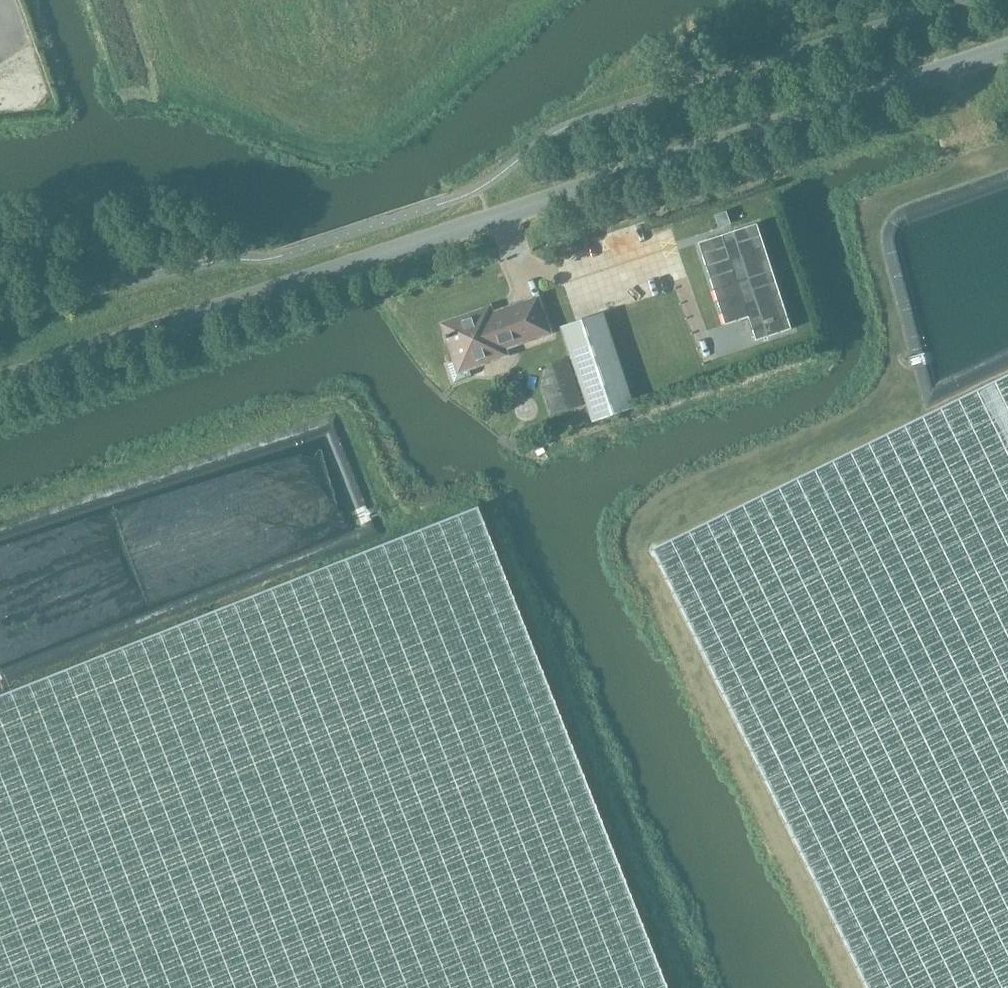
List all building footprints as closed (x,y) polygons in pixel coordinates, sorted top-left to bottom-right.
[(756,222),(697,241),(724,321),(725,322),(748,314),(756,338),(790,327),(756,222)] [(676,260),(688,255),(680,236),(668,240),(676,260)] [(448,364),(454,381),(471,375),(468,367),(505,354),(503,347),(548,331),(537,299),(503,311),(505,318),(494,322),(489,308),(444,324),(447,335),(446,335),(447,339),(449,338),(457,361),(448,364)] [(635,408),(604,312),(561,326),(593,422),(635,408)] [(654,550),(869,987),(1007,987),(1007,377),(654,550)] [(475,507),(0,695),(0,987),(665,987),(475,507)]
